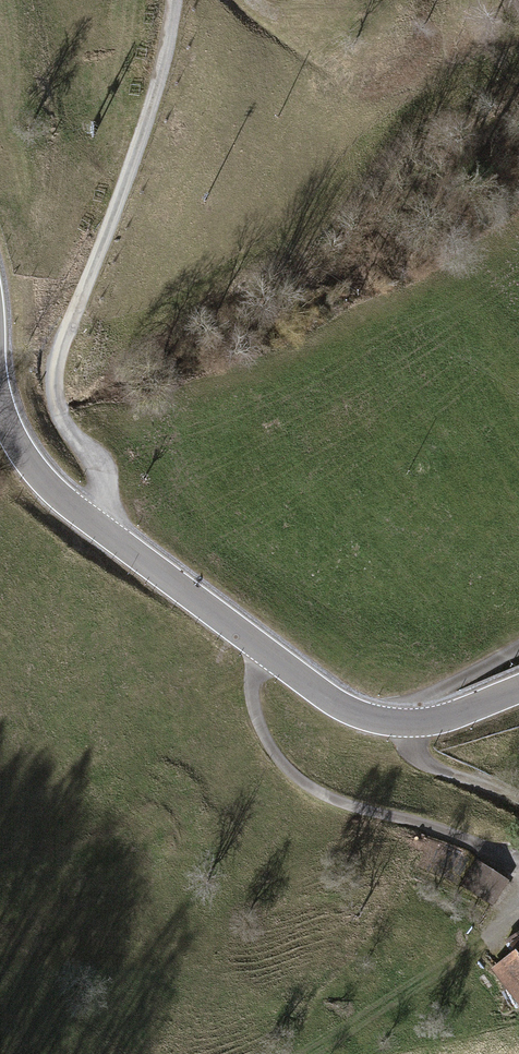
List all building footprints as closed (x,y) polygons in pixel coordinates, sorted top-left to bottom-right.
[(509,879),(478,861),(464,885),(494,903),(509,879)] [(509,944),(514,950),(518,956),(518,936),(509,944)] [(514,950),(490,969),(518,1004),(518,956),(514,950)]
